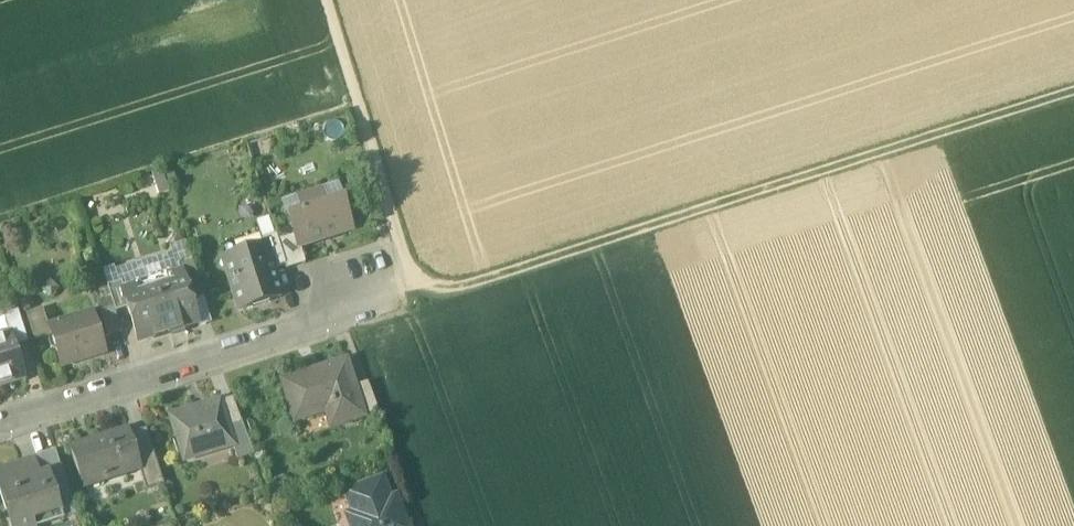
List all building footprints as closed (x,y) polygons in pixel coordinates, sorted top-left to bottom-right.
[(325,191),(297,199),(303,216),(290,220),(295,235),(299,247),(300,247),(351,231),(342,203),(330,207),(325,191)] [(276,235),(262,240),(264,247),(266,246),(273,269),(285,265),(286,265),(278,241),(276,235)] [(299,247),(295,235),(278,241),(286,265),(285,265),(287,269),(305,264),(300,247),(299,247)] [(264,247),(224,260),(240,310),(282,297),(273,269),(266,246),(264,247)] [(204,298),(192,261),(178,265),(180,273),(179,273),(180,273),(182,273),(191,302),(204,298)] [(129,290),(123,292),(128,308),(139,342),(198,323),(191,302),(182,273),(180,273),(129,290)] [(122,283),(108,287),(114,307),(116,312),(128,308),(123,292),(129,290),(127,286),(123,287),(122,283)] [(114,307),(101,311),(109,336),(122,332),(116,312),(114,307)] [(28,342),(18,311),(4,315),(10,334),(11,334),(15,346),(28,342)] [(93,314),(49,328),(61,367),(105,353),(93,314)] [(0,338),(0,386),(25,378),(15,346),(11,334),(10,334),(0,338)] [(346,362),(283,382),(295,421),(336,409),(341,424),(364,417),(354,387),(346,362)] [(368,383),(354,387),(364,417),(379,412),(368,383)] [(233,398),(219,403),(228,429),(243,425),(233,398)] [(219,403),(172,417),(186,460),(233,446),(228,429),(219,403)] [(146,430),(129,435),(140,469),(140,470),(146,490),(164,485),(146,430)] [(128,431),(71,449),(83,487),(140,470),(140,469),(129,435),(128,431)] [(22,466),(21,464),(0,471),(0,483),(14,525),(35,525),(36,525),(34,519),(59,511),(61,518),(75,513),(57,455),(22,466)] [(383,479),(345,493),(357,525),(407,525),(402,514),(396,517),(383,479)]
